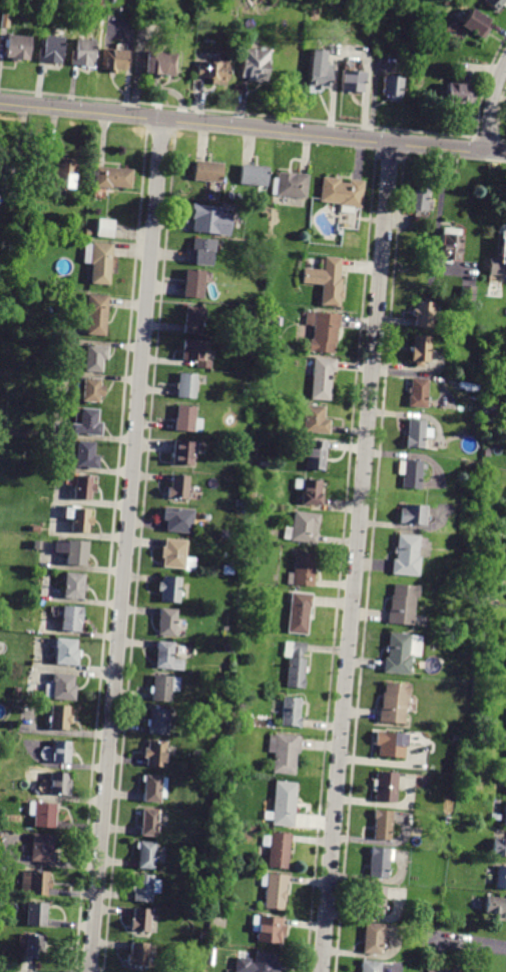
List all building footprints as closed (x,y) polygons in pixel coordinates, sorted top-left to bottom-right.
[(495,12),(483,0),(505,0),(495,12)] [(1,28),(0,28),(2,9),(10,9),(8,28),(1,28)] [(471,9),(489,20),(485,27),(487,28),(481,38),(461,26),(471,9)] [(28,60),(20,59),(20,60),(11,59),(11,57),(6,57),(8,35),(30,37),(28,60)] [(63,37),(61,64),(39,62),(41,48),(44,48),(45,36),(63,37)] [(95,41),(93,68),(70,66),(71,51),(75,51),(76,39),(95,41)] [(112,50),(126,51),(125,71),(103,69),(104,49),(112,50)] [(241,74),(243,49),(269,51),(267,83),(247,81),(247,77),(241,77),(241,74)] [(310,50),(325,51),(324,64),(331,65),(330,88),(308,87),(310,50)] [(147,52),(176,54),(175,75),(145,74),(147,52)] [(198,61),(222,63),(222,65),(228,65),(227,86),(211,84),(211,79),(197,78),(198,61)] [(343,71),(364,72),(363,92),(342,91),(343,71)] [(402,96),(383,95),(383,77),(403,78),(402,96)] [(467,94),(472,94),(472,104),(444,102),(445,84),(468,85),(467,94)] [(9,188),(0,187),(0,149),(12,150),(9,188)] [(51,178),(55,178),(56,162),(58,163),(58,157),(75,158),(75,164),(77,164),(74,199),(65,198),(65,195),(55,194),(55,188),(50,188),(51,178)] [(222,163),(220,183),(193,180),(194,161),(222,163)] [(267,168),(266,187),(239,184),(241,165),(267,168)] [(133,170),(131,188),(112,187),(112,189),(94,188),(96,167),(133,170)] [(308,175),(306,199),(271,195),(273,178),(278,178),(278,172),(308,175)] [(352,213),(339,212),(340,206),(338,206),(338,204),(320,202),(323,177),(339,179),(339,182),(348,183),(348,180),(362,181),(360,208),(353,208),(352,213)] [(432,200),(433,200),(432,211),(429,210),(429,218),(416,217),(416,210),(409,209),(410,189),(417,190),(417,188),(428,188),(428,200),(432,200)] [(19,206),(6,204),(7,191),(21,192),(19,206)] [(190,219),(190,218),(185,217),(186,204),(218,206),(218,213),(228,214),(226,235),(189,232),(190,219)] [(113,238),(96,237),(98,219),(114,220),(113,238)] [(450,264),(439,263),(442,228),(460,230),(457,261),(450,261),(450,264)] [(502,232),(505,232),(505,268),(503,268),(503,275),(488,275),(489,257),(500,258),(501,239),(502,232)] [(189,251),(189,250),(192,251),(193,238),(216,241),(215,253),(213,252),(211,266),(188,263),(189,251)] [(112,256),(110,285),(91,284),(93,264),(84,263),(86,243),(93,244),(93,242),(113,244),(112,256)] [(339,271),(338,278),(341,278),(340,291),(343,291),(342,299),(339,299),(339,307),(319,305),(321,285),(302,283),(303,268),(318,270),(319,260),(324,260),(324,257),(340,258),(339,271)] [(184,284),(185,269),(204,271),(202,298),(183,296),(184,284)] [(475,287),(473,301),(460,300),(461,286),(475,287)] [(106,336),(87,335),(88,315),(87,315),(88,294),(109,296),(106,336)] [(435,318),(438,318),(437,323),(432,323),(431,328),(415,327),(416,317),(412,317),(413,309),(416,309),(417,301),(434,303),(433,318),(435,318)] [(184,326),(186,306),(203,308),(203,309),(207,309),(206,321),(202,321),(200,334),(183,333),(184,326)] [(335,354),(309,351),(310,339),(312,339),(314,326),(305,325),(306,312),(339,315),(335,354)] [(422,368),(413,367),(413,362),(410,362),(410,352),(407,352),(407,348),(411,348),(412,336),(430,337),(428,363),(423,363),(422,368)] [(182,360),(184,340),(206,342),(204,361),(211,361),(211,368),(196,367),(196,362),(182,361),(182,360)] [(88,346),(88,345),(109,347),(108,360),(104,360),(103,373),(86,371),(88,346)] [(337,372),(334,372),(332,401),(313,400),(315,358),(337,359),(337,372)] [(195,398),(177,397),(179,373),(204,376),(203,389),(196,388),(195,398)] [(84,379),(84,378),(102,379),(101,385),(105,386),(105,397),(100,397),(100,403),(83,401),(84,379)] [(426,407),(426,409),(408,407),(409,396),(410,396),(410,394),(408,394),(408,389),(410,389),(411,378),(429,380),(426,407)] [(498,415),(482,413),(483,398),(500,400),(498,415)] [(174,423),(175,418),(176,419),(177,405),(196,407),(195,418),(203,419),(202,432),(174,430),(174,423)] [(330,433),(305,432),(306,405),(325,406),(324,418),(331,419),(330,433)] [(76,411),(76,409),(82,410),(82,408),(99,409),(98,423),(103,423),(102,436),(71,434),(71,424),(75,424),(76,411)] [(423,448),(405,447),(406,436),(407,436),(408,419),(425,421),(424,428),(431,429),(430,439),(424,438),(423,448)] [(99,469),(76,467),(78,441),(95,442),(94,455),(100,456),(99,469)] [(174,441),(195,443),(193,465),(172,463),(174,441)] [(324,471),(306,469),(307,447),(310,447),(311,441),(326,442),(324,471)] [(421,489),(403,488),(403,478),(404,478),(404,475),(398,475),(399,461),(405,461),(405,460),(422,461),(421,489)] [(66,477),(66,475),(93,477),(93,483),(97,484),(96,493),(92,492),(92,501),(74,499),(75,485),(66,484),(66,477)] [(171,476),(171,475),(189,476),(187,499),(166,497),(167,487),(170,488),(171,476)] [(322,499),(322,506),(302,505),(303,489),(295,488),(295,479),(321,480),(321,493),(322,493),(322,499)] [(399,524),(400,509),(404,510),(405,504),(426,506),(425,525),(399,524)] [(89,533),(72,532),(73,519),(63,518),(64,505),(77,506),(77,508),(90,509),(90,517),(94,518),(93,525),(90,525),(89,533)] [(167,522),(167,521),(163,521),(164,507),(194,510),(192,534),(166,531),(167,522)] [(316,543),(283,539),(285,526),(293,527),(295,511),(320,513),(316,543)] [(393,560),(393,559),(396,560),(397,554),(394,553),(394,548),(396,548),(397,534),(418,536),(418,537),(425,538),(425,548),(417,548),(417,556),(420,556),(419,576),(392,574),(393,560)] [(165,541),(165,539),(186,541),(185,557),(195,558),(194,571),(184,570),(184,569),(162,567),(163,558),(160,557),(161,547),(164,547),(165,541)] [(55,543),(55,542),(68,543),(68,540),(89,542),(88,558),(87,558),(86,566),(66,565),(67,553),(54,552),(55,543)] [(313,586),(286,585),(287,572),(294,573),(295,552),(315,553),(313,586)] [(232,575),(221,574),(222,566),(233,567),(232,575)] [(83,599),(63,598),(65,573),(85,574),(84,585),(87,585),(86,592),(83,591),(83,599)] [(180,603),(160,601),(161,591),(158,591),(159,582),(162,583),(163,576),(182,578),(180,603)] [(389,612),(389,611),(390,611),(391,596),(393,596),(393,585),(419,586),(418,598),(415,598),(414,625),(388,624),(389,612)] [(311,607),(308,607),(306,634),(287,632),(291,593),(312,594),(311,607)] [(80,632),(61,630),(63,606),(82,608),(80,632)] [(160,609),(161,608),(178,610),(175,636),(158,635),(160,609)] [(412,675),(385,673),(386,658),(389,658),(389,652),(387,652),(387,646),(389,646),(390,633),(422,635),(421,656),(413,655),(412,675)] [(55,639),(55,638),(78,640),(77,650),(79,650),(78,666),(54,664),(56,648),(54,648),(55,639)] [(157,642),(158,641),(175,643),(173,669),(155,668),(157,642)] [(304,688),(285,687),(287,656),(285,656),(286,642),(307,643),(306,653),(303,652),(303,658),(306,658),(304,688)] [(75,676),(74,685),(77,686),(75,701),(44,699),(45,683),(53,684),(54,682),(52,682),(53,673),(75,675),(75,676)] [(171,702),(151,700),(152,693),(149,693),(150,686),(152,687),(153,675),(180,678),(179,692),(172,691),(171,702)] [(381,711),(381,709),(382,709),(383,693),(385,693),(385,683),(411,685),(410,696),(407,696),(406,724),(380,722),(381,711)] [(20,697),(13,697),(14,688),(21,688),(20,697)] [(300,727),(281,726),(282,708),(275,708),(276,697),(301,699),(299,717),(301,718),(300,727)] [(51,708),(51,705),(69,707),(69,716),(72,716),(72,724),(67,724),(67,730),(49,729),(51,708)] [(149,726),(147,726),(147,720),(150,720),(151,708),(170,710),(168,735),(149,733),(149,726)] [(404,759),(379,757),(380,745),(375,745),(376,731),(406,733),(404,759)] [(300,753),(297,753),(295,774),(274,773),(275,752),(269,752),(270,734),(277,735),(277,734),(301,736),(300,753)] [(54,743),(54,741),(72,742),(70,764),(53,762),(54,743)] [(165,767),(147,766),(147,758),(144,758),(145,748),(148,748),(148,742),(167,743),(165,767)] [(398,788),(397,803),(375,801),(378,771),(400,773),(398,788)] [(51,779),(51,772),(68,773),(68,780),(71,781),(70,796),(50,795),(51,779)] [(160,803),(144,802),(145,782),(143,782),(143,775),(163,776),(163,777),(168,778),(166,798),(161,797),(160,803)] [(295,827),(273,825),(276,781),(298,782),(295,827)] [(55,827),(55,828),(33,826),(34,815),(28,815),(29,802),(57,804),(55,827)] [(142,827),(143,809),(160,810),(158,837),(141,836),(142,827)] [(373,839),(374,819),(374,810),(393,811),(391,840),(373,839)] [(499,821),(489,820),(489,813),(499,814),(499,821)] [(288,869),(268,868),(270,846),(263,846),(264,835),(272,835),(272,832),(290,833),(288,869)] [(32,836),(33,834),(54,836),(52,862),(30,861),(32,836)] [(493,839),(505,841),(505,857),(491,856),(493,839)] [(139,860),(140,842),(157,843),(155,870),(138,869),(139,860)] [(389,878),(370,877),(372,848),(391,849),(389,878)] [(495,865),(505,866),(505,890),(493,888),(495,869),(495,865)] [(48,895),(48,896),(21,893),(23,870),(50,872),(50,880),(52,880),(51,889),(48,888),(48,895)] [(285,910),(264,909),(266,887),(260,886),(261,873),(288,875),(285,910)] [(135,893),(135,892),(133,892),(133,886),(135,886),(136,874),(154,875),(154,880),(162,880),(161,893),(153,893),(153,902),(134,901),(135,893)] [(385,898),(384,917),(365,915),(367,886),(385,887),(385,898)] [(485,897),(505,900),(505,915),(504,919),(498,918),(498,915),(484,913),(485,897)] [(46,925),(46,927),(26,926),(28,902),(51,904),(51,909),(47,909),(46,925)] [(135,909),(135,908),(152,909),(150,933),(131,931),(132,919),(134,919),(135,909)] [(284,936),(282,936),(281,944),(256,942),(257,932),(251,931),(253,915),(283,918),(282,925),(285,925),(284,936)] [(383,955),(363,953),(366,923),(385,924),(383,955)] [(26,957),(28,935),(45,936),(44,943),(48,943),(47,949),(43,949),(43,959),(26,957)] [(132,945),(132,942),(150,944),(148,967),(127,966),(128,954),(131,955),(132,945)] [(280,962),(279,971),(234,971),(236,957),(251,959),(250,963),(254,963),(255,952),(276,954),(275,961),(280,962)] [(382,962),(381,971),(362,971),(363,960),(382,962)]
